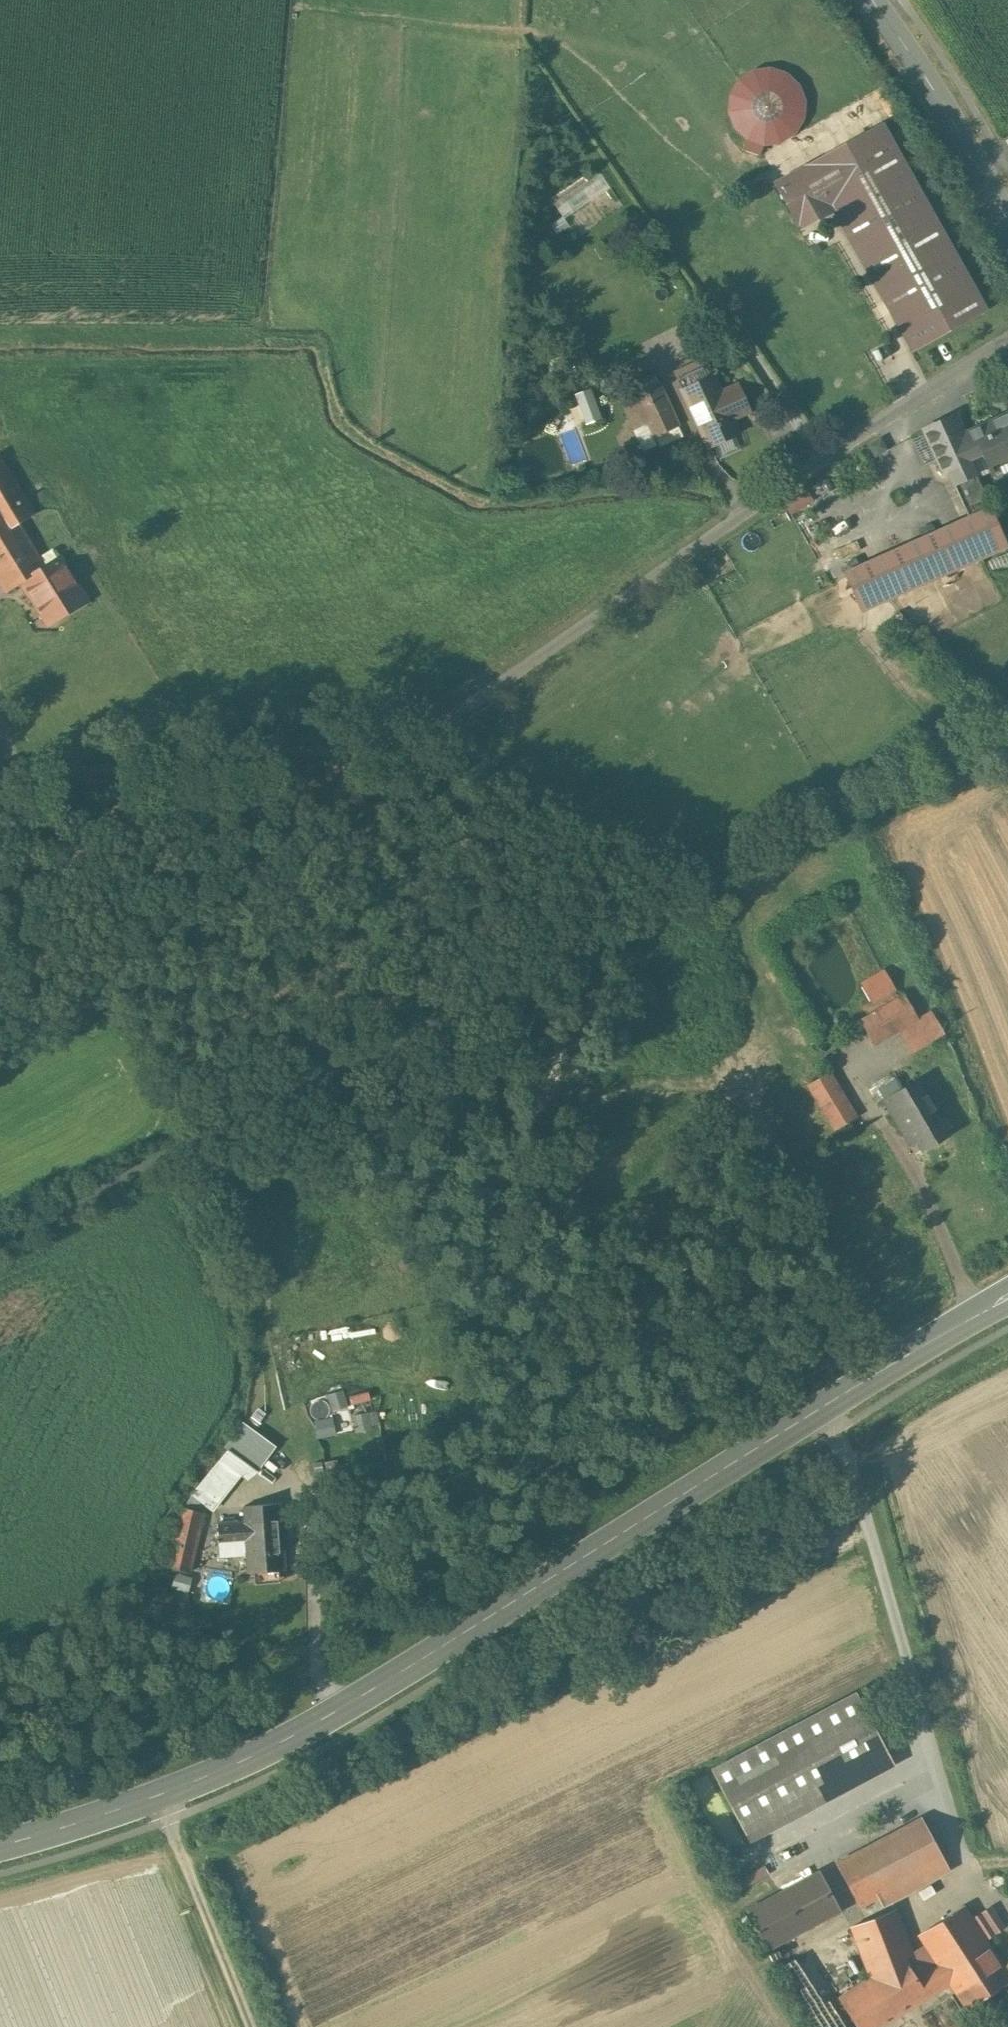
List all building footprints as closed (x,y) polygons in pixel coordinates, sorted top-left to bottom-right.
[(725,93),(764,154),(822,117),(783,57),(725,93)] [(881,123),(779,181),(801,222),(831,206),(911,350),(985,309),(881,123)] [(558,198),(567,214),(613,187),(603,171),(558,198)] [(636,380),(640,390),(658,382),(653,372),(636,380)] [(712,375),(681,389),(707,447),(738,432),(732,418),(748,411),(735,384),(720,391),(712,375)] [(640,390),(647,404),(664,396),(658,382),(640,390)] [(581,391),(589,423),(607,418),(598,386),(581,391)] [(647,404),(641,407),(653,434),(676,423),(664,396),(647,404)] [(970,428),(981,453),(987,465),(1007,455),(1007,411),(970,428)] [(954,413),(924,426),(944,470),(981,453),(970,428),(963,432),(954,413)] [(4,497),(19,522),(34,513),(0,456),(0,499),(4,497)] [(952,478),(969,515),(991,505),(973,468),(952,478)] [(812,485),(789,502),(797,513),(820,497),(812,485)] [(45,564),(19,522),(4,497),(0,499),(0,585),(4,591),(22,580),(47,620),(63,610),(67,611),(80,603),(81,599),(83,598),(58,557),(45,564)] [(845,570),(863,610),(1007,545),(1007,544),(991,505),(969,515),(845,570)] [(695,567),(686,572),(693,582),(701,576),(695,567)] [(884,969),(861,982),(874,1005),(897,991),(884,969)] [(904,992),(859,1019),(875,1045),(919,1019),(904,992)] [(931,1010),(898,1029),(913,1054),(945,1035),(931,1010)] [(833,1072),(807,1087),(831,1129),(857,1114),(851,1105),(857,1102),(851,1093),(846,1096),(833,1072)] [(915,1081),(882,1099),(903,1136),(910,1132),(917,1144),(943,1130),(915,1081)] [(350,1388),(332,1390),(334,1407),(352,1404),(350,1388)] [(382,1408),(358,1411),(360,1427),(383,1425),(382,1408)] [(219,1509),(250,1469),(258,1476),(284,1442),(252,1418),(196,1491),(219,1509)] [(278,1502),(244,1504),(245,1519),(218,1521),(220,1553),(247,1551),(249,1574),(283,1571),(278,1502)] [(203,1512),(182,1507),(170,1564),(191,1569),(203,1512)] [(856,1693),(712,1769),(751,1842),(895,1766),(856,1693)] [(920,1819),(835,1864),(858,1905),(873,1896),(879,1903),(947,1869),(920,1819)] [(818,1871),(744,1911),(766,1950),(840,1910),(818,1871)] [(839,1998),(859,2026),(882,2026),(951,1983),(967,2006),(1007,1982),(1007,1976),(1003,1967),(984,1937),(1003,1925),(990,1903),(970,1917),(963,1906),(919,1932),(937,1963),(919,1973),(896,1909),(852,1924),(872,1978),(839,1998)]
